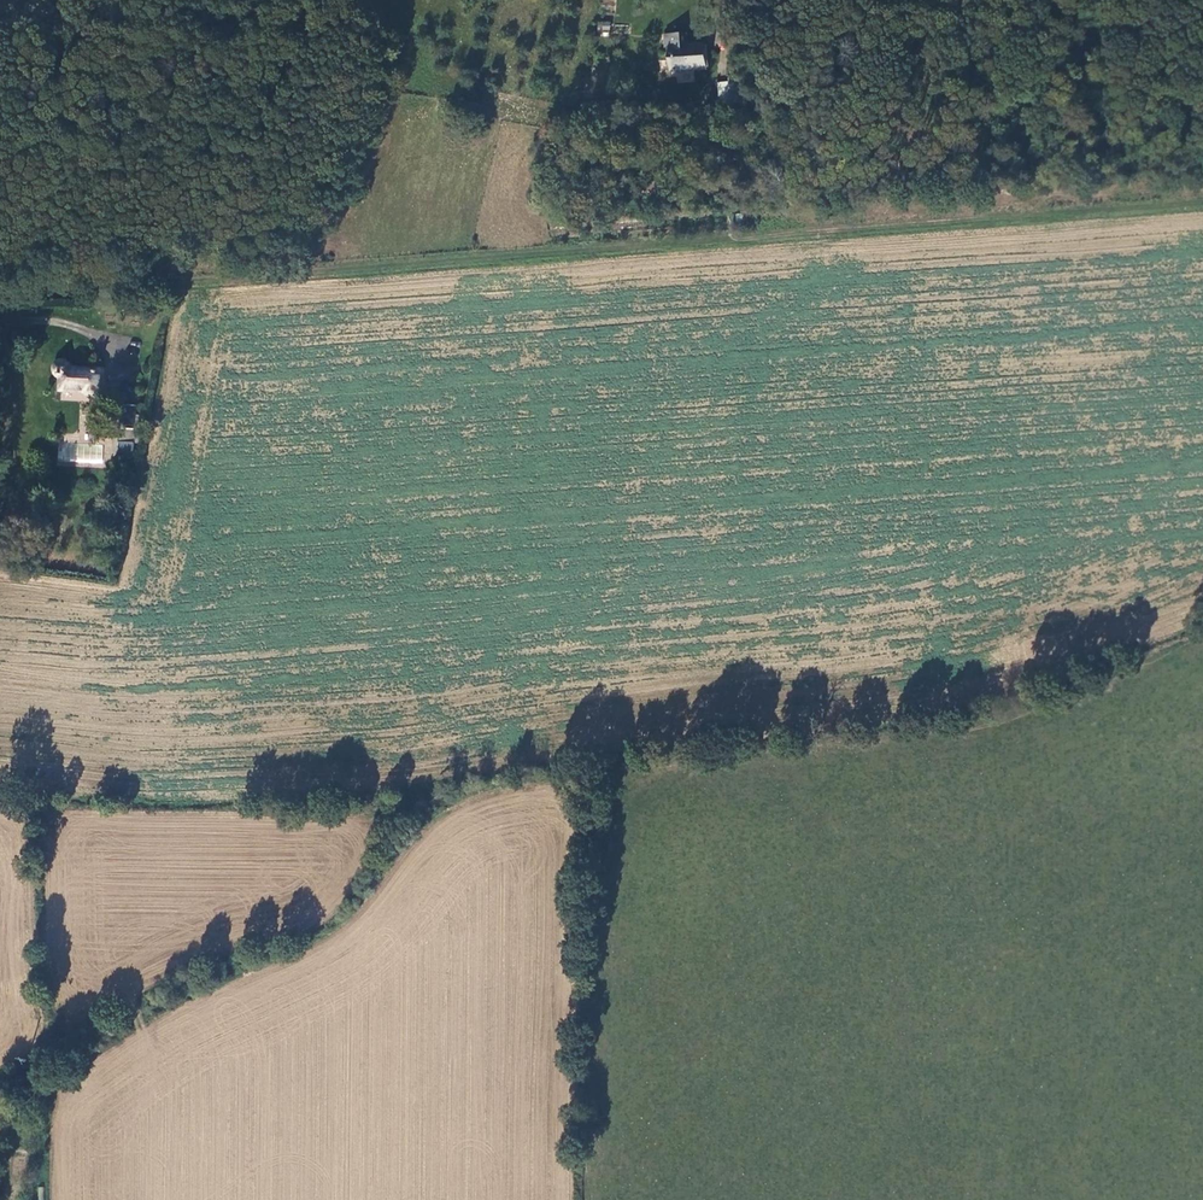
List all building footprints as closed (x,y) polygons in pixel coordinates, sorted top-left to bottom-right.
[(598,36),(610,35),(609,22),(597,22),(598,36)] [(685,34),(665,35),(666,49),(669,49),(671,73),(708,69),(706,45),(686,46),(685,34)] [(727,80),(716,82),(718,95),(729,93),(727,80)] [(71,369),(69,365),(68,363),(65,361),(60,361),(59,362),(57,363),(55,366),(54,371),(56,374),(59,377),(62,377),(62,389),(87,392),(87,394),(88,397),(90,399),(93,400),(97,400),(99,399),(100,397),(102,394),(103,372),(71,369)] [(137,406),(123,405),(122,428),(136,429),(137,406)] [(136,443),(121,443),(120,459),(135,459),(136,443)]
